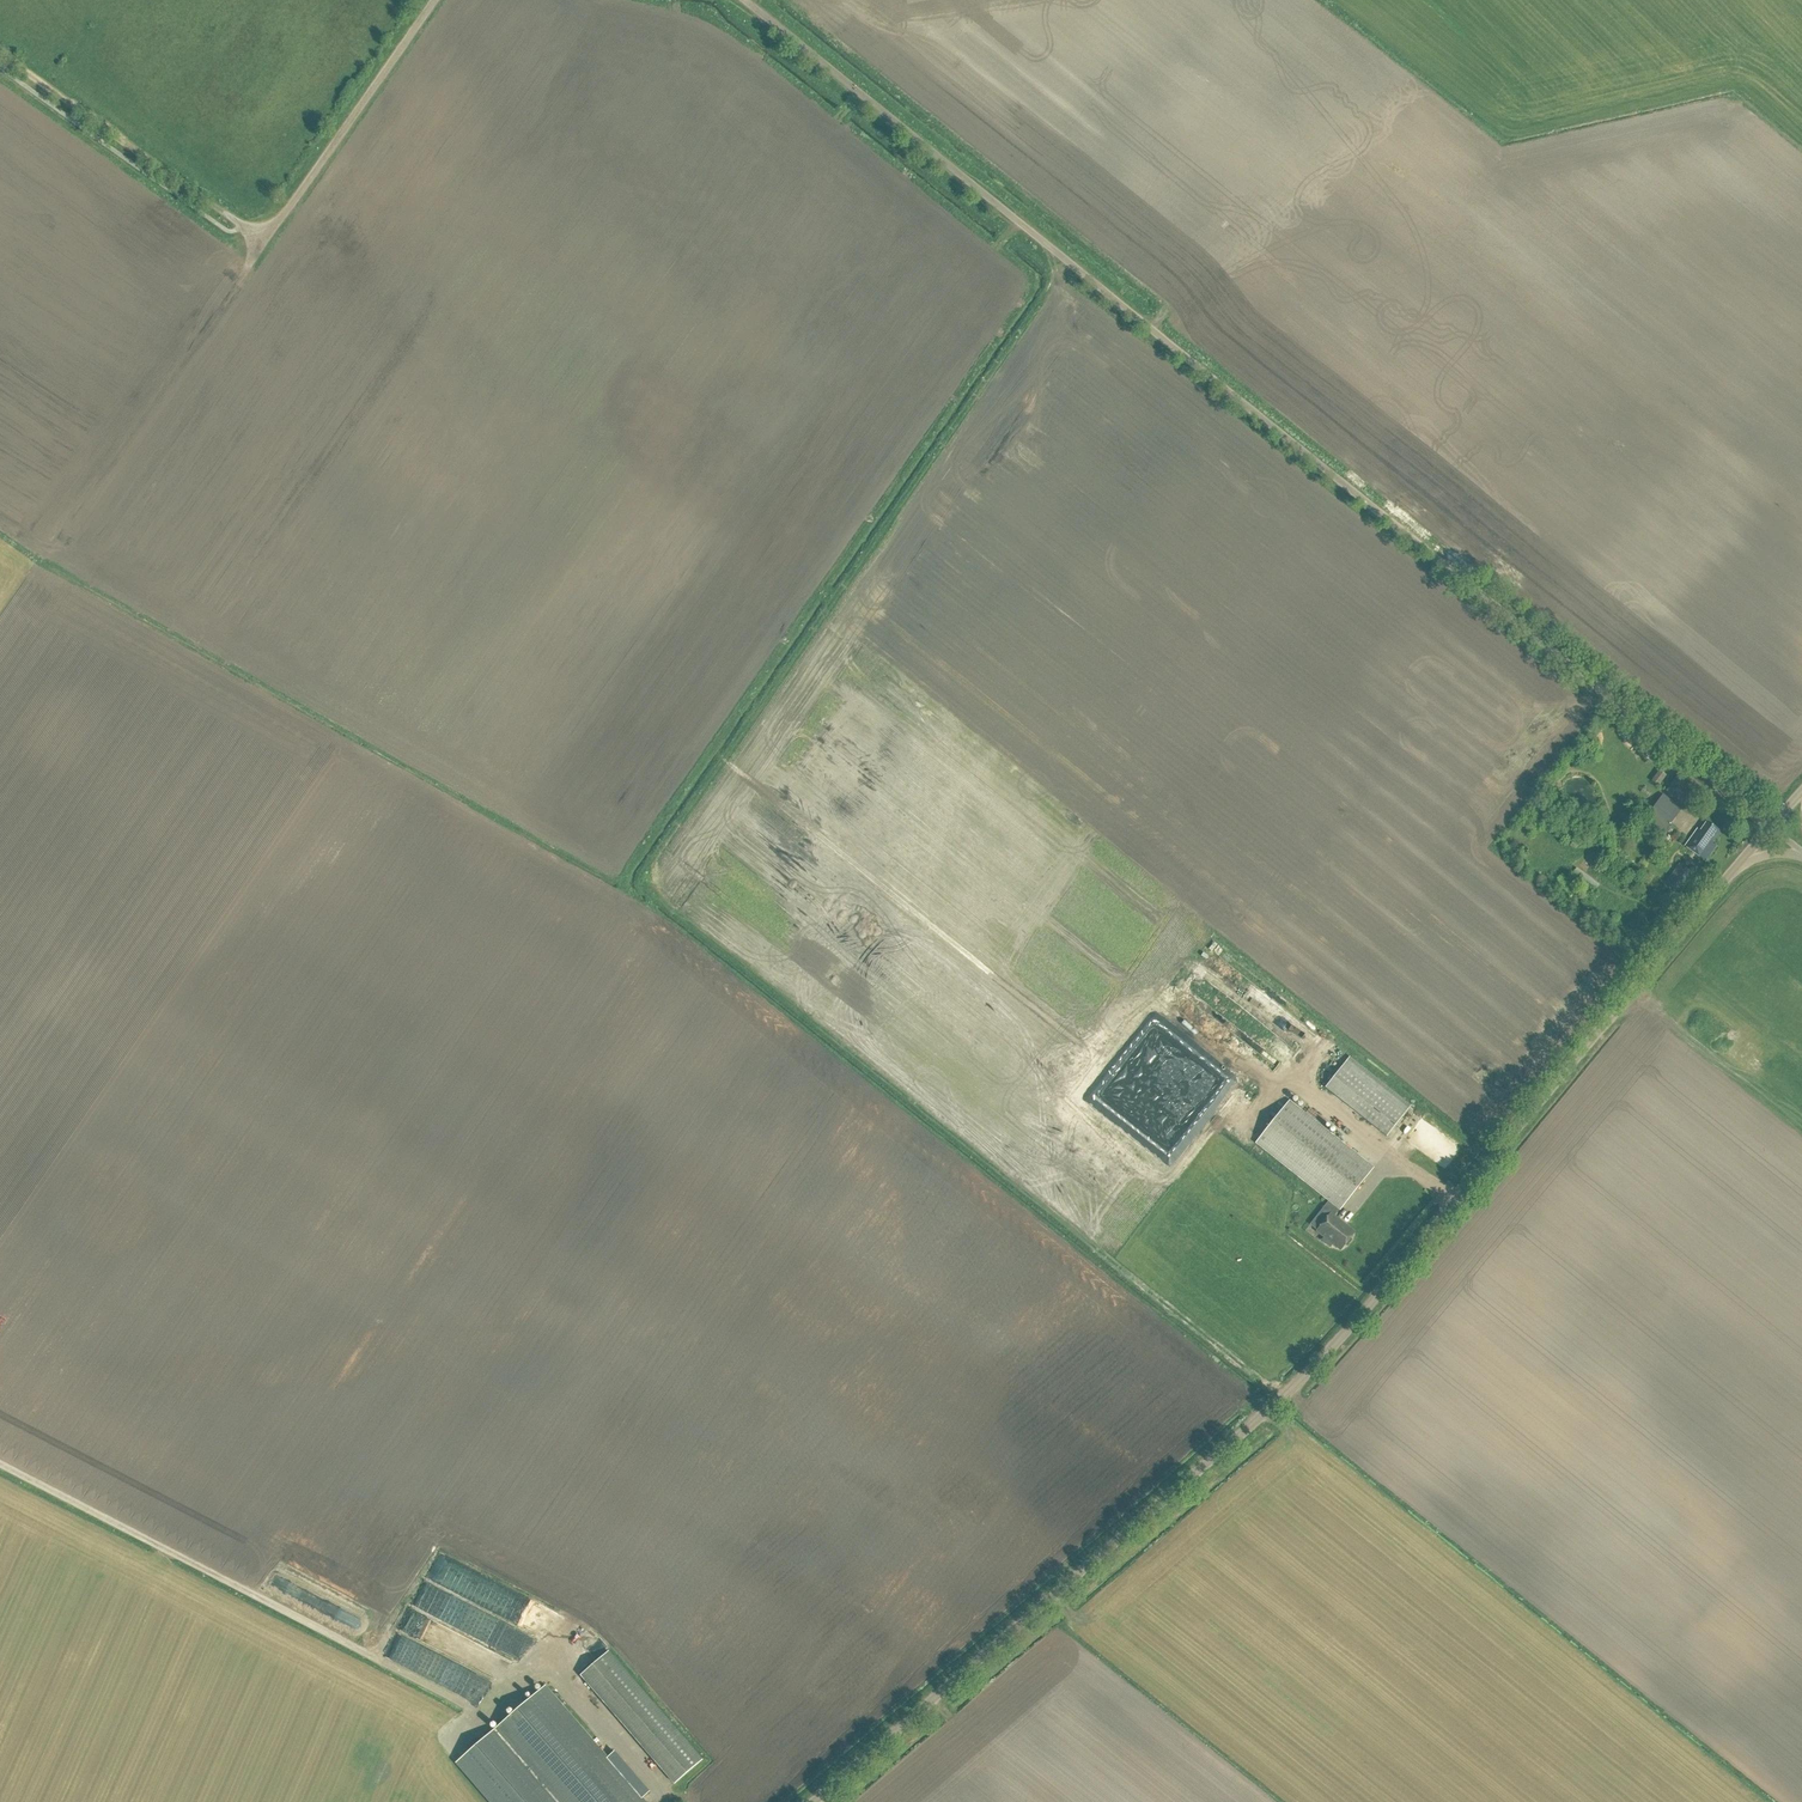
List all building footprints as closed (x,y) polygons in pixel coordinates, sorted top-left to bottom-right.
[(1659,771),(1651,782),(1658,787),(1666,776),(1659,771)] [(1673,781),(1666,791),(1672,795),(1679,785),(1673,781)] [(1662,795),(1645,819),(1666,833),(1682,809),(1662,795)] [(1711,845),(1719,833),(1706,823),(1699,833),(1696,830),(1684,848),(1705,863),(1715,848),(1711,845)] [(1680,865),(1667,884),(1677,891),(1691,871),(1680,865)] [(1209,977),(1217,959),(1207,954),(1199,973),(1209,977)] [(1201,985),(1195,995),(1211,1006),(1218,995),(1201,985)] [(1236,1027),(1245,1016),(1227,1003),(1219,1014),(1236,1027)] [(1316,1040),(1307,1040),(1307,1058),(1316,1058),(1316,1040)] [(1410,1108),(1349,1059),(1324,1089),(1386,1138),(1410,1108)] [(1178,1060),(1168,1076),(1182,1085),(1192,1069),(1178,1060)] [(1288,1103),(1255,1144),(1328,1202),(1322,1209),(1328,1214),(1325,1218),(1327,1220),(1317,1232),(1324,1238),(1321,1242),(1330,1248),(1333,1245),(1340,1251),(1344,1245),(1346,1247),(1351,1241),(1349,1240),(1353,1234),(1333,1218),(1339,1210),(1340,1211),(1372,1170),(1288,1103)] [(435,1567),(431,1581),(440,1584),(441,1579),(457,1585),(457,1587),(469,1591),(466,1599),(484,1606),(490,1591),(467,1583),(468,1579),(435,1567)] [(437,1626),(442,1618),(446,1621),(456,1604),(446,1598),(431,1623),(437,1626)] [(522,1628),(538,1635),(545,1619),(529,1612),(522,1628)] [(441,1659),(449,1637),(441,1634),(432,1655),(441,1659)] [(674,1785),(702,1761),(608,1652),(580,1676),(674,1785)] [(559,1694),(564,1702),(571,1698),(577,1707),(583,1704),(573,1686),(559,1694)] [(456,1763),(489,1801),(643,1801),(544,1688),(490,1734),(456,1763)]
